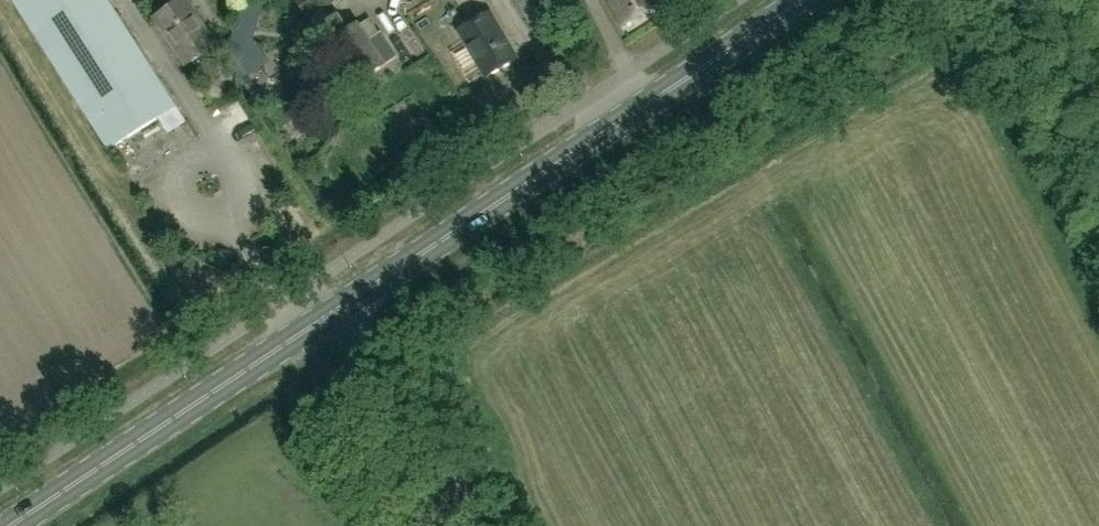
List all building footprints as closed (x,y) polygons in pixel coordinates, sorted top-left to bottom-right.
[(176,107),(108,0),(13,0),(108,150),(159,118),(168,134),(186,123),(176,107)] [(154,18),(186,66),(216,46),(186,0),(182,0),(154,18)] [(327,46),(355,87),(384,68),(383,67),(397,57),(381,33),(379,34),(370,20),(358,28),(356,26),(349,31),(338,15),(331,20),(324,10),(339,0),(292,0),(305,19),(308,17),(327,46)] [(561,20),(550,0),(514,0),(535,35),(561,20)] [(623,26),(659,5),(656,0),(607,0),(623,26)] [(486,78),(517,60),(490,14),(459,32),(486,78)] [(246,76),(265,70),(257,46),(238,52),(246,76)] [(464,456),(459,447),(454,449),(458,458),(464,456)]
